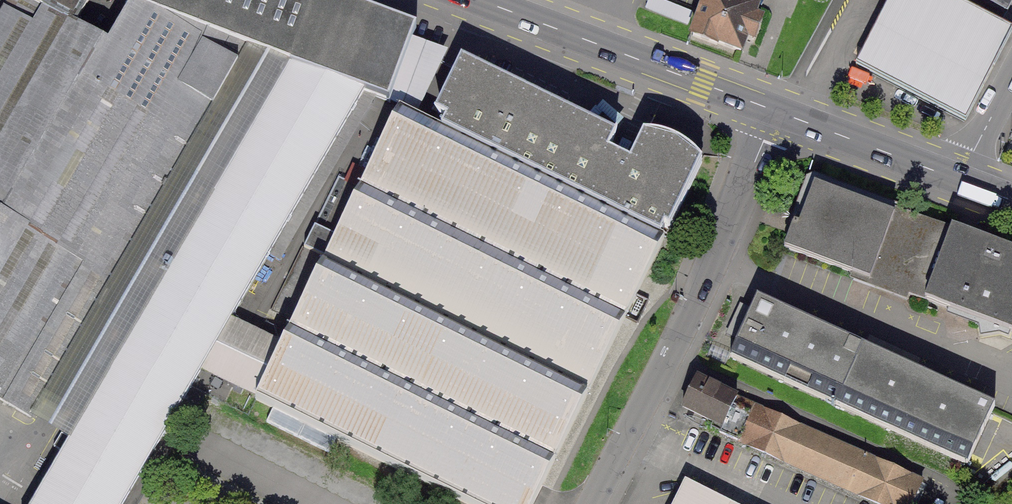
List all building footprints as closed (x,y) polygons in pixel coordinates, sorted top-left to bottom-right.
[(33,0),(10,0),(0,18),(0,402),(36,423),(265,52),(132,2),(110,36),(70,19),(33,0)] [(70,19),(85,0),(33,0),(70,19)] [(418,23),(356,0),(133,0),(132,2),(265,52),(289,61),(363,88),(390,98),(418,23)] [(691,40),(746,60),(768,1),(766,0),(706,0),(691,40)] [(957,0),(894,0),(857,68),(957,122),(1008,27),(957,0)] [(1011,22),(1011,0),(972,0),(1011,22)] [(265,52),(36,423),(66,441),(289,61),(265,52)] [(476,503),(541,503),(709,161),(702,153),(691,144),(682,139),(671,136),(662,134),(652,132),(638,160),(616,150),(624,132),(467,56),(433,126),(399,108),(288,340),(261,396),(476,503)] [(30,503),(121,503),(200,368),(232,313),(363,88),(289,61),(66,441),(30,503)] [(893,207),(806,176),(783,241),(869,272),(893,207)] [(893,207),(869,272),(866,282),(909,298),(912,291),(926,296),(950,228),(893,207)] [(953,221),(950,228),(926,296),(924,301),(979,321),(980,333),(997,331),(1008,334),(1009,332),(1011,333),(1011,250),(1011,249),(1011,246),(1011,243),(953,221)] [(1009,400),(761,290),(731,359),(979,468),(1009,400)] [(288,340),(232,313),(200,368),(261,396),(288,340)] [(702,382),(689,411),(740,433),(753,404),(702,382)] [(737,441),(884,503),(918,503),(929,480),(753,404),(740,433),(737,441)] [(694,474),(679,503),(754,503),(694,474)]
